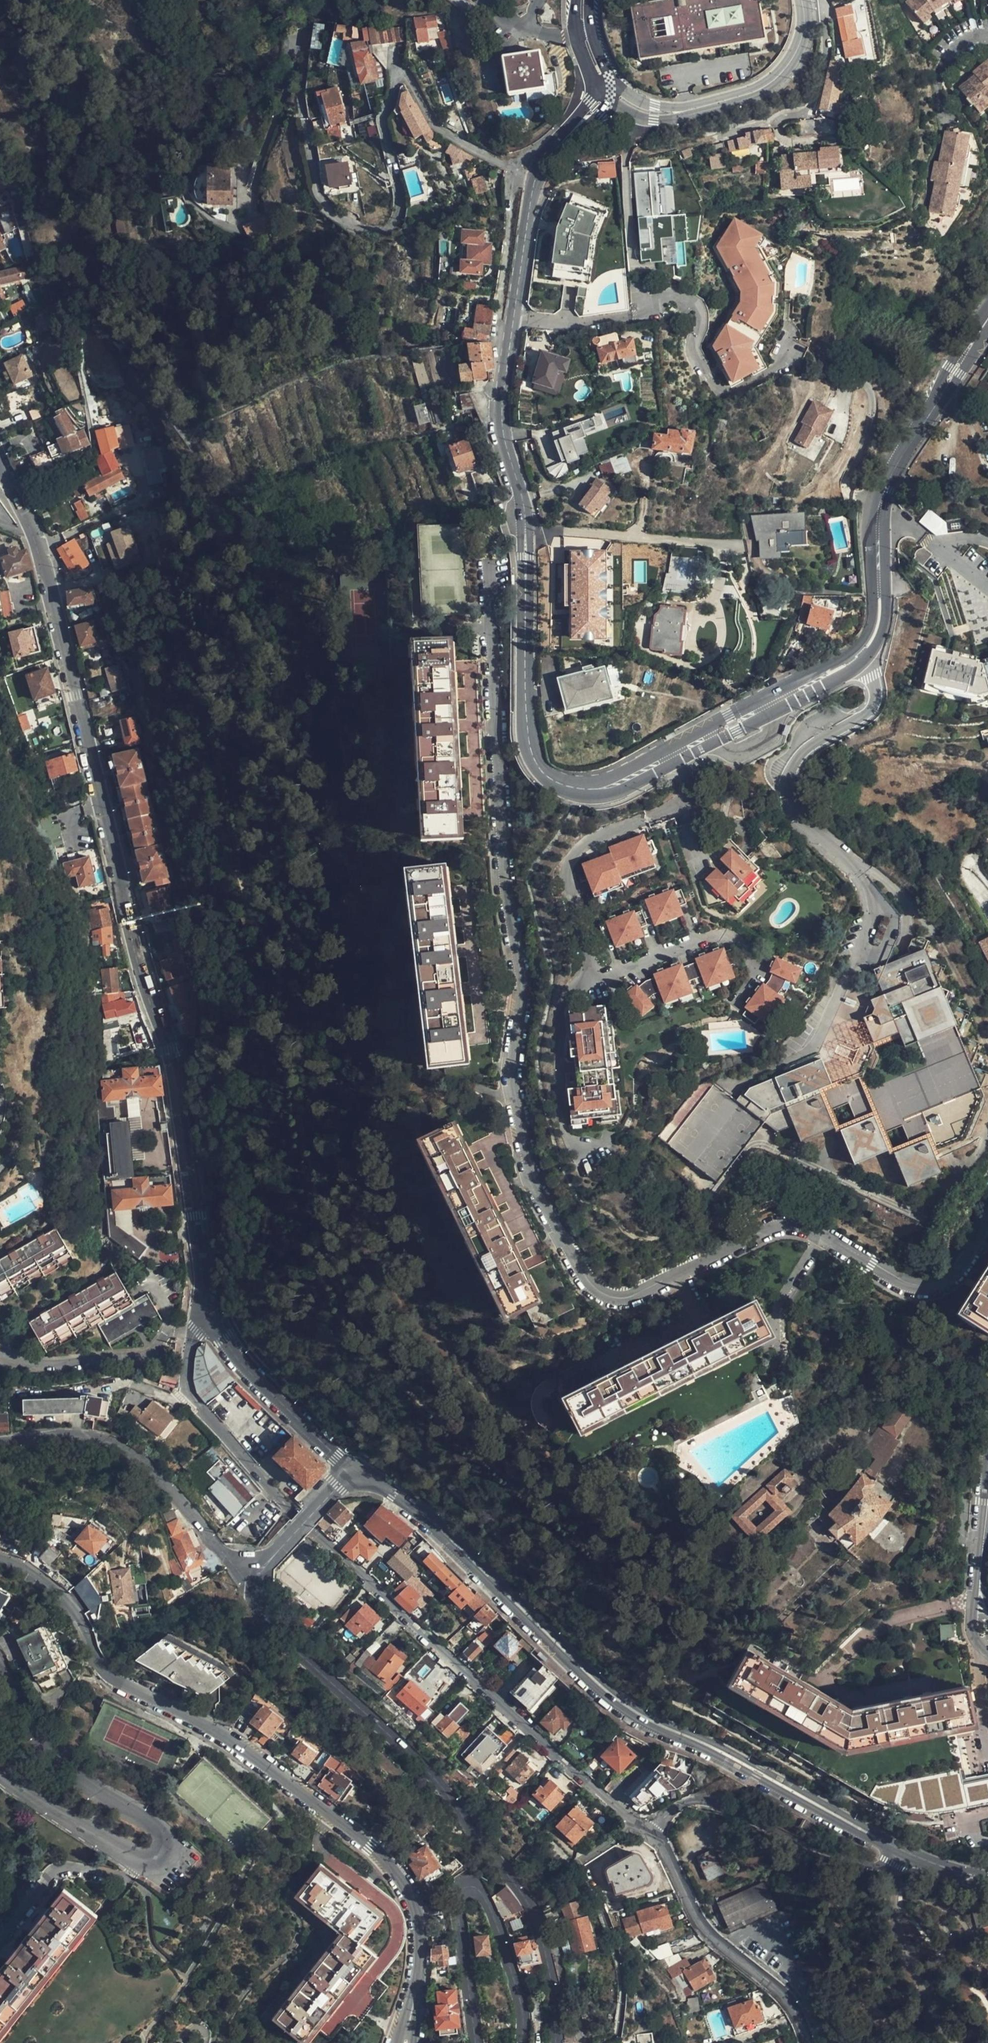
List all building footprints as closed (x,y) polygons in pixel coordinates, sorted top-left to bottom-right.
[(675,0),(630,8),(639,61),(763,40),(756,0),(678,0),(675,0)] [(900,1),(922,27),(928,22),(927,17),(950,5),(951,7),(960,3),(959,0),(901,0),(900,1)] [(869,53),(865,38),(853,41),(852,35),(848,16),(852,15),(850,5),(835,9),(847,59),(869,53)] [(438,25),(436,13),(430,14),(430,16),(414,19),(418,39),(429,37),(427,27),(438,25)] [(313,48),(323,48),(324,24),(314,23),(313,48)] [(335,25),(334,39),(352,40),(353,26),(335,25)] [(387,29),(389,43),(404,40),(401,26),(387,29)] [(379,30),(381,44),(389,43),(387,29),(379,30)] [(454,58),(445,29),(439,30),(439,37),(447,60),(454,58)] [(373,45),(381,44),(379,30),(371,31),(373,45)] [(853,41),(865,38),(864,33),(852,35),(853,41)] [(360,84),(387,77),(385,66),(378,59),(374,47),(361,51),(359,44),(348,46),(348,51),(354,76),(358,76),(360,84)] [(511,92),(529,88),(539,86),(545,85),(543,76),(539,52),(505,59),(509,81),(511,92)] [(977,67),(979,69),(961,82),(987,119),(987,58),(977,67)] [(837,77),(841,64),(831,61),(820,110),(834,113),(843,78),(837,77)] [(539,86),(529,88),(531,100),(548,97),(547,89),(557,87),(555,74),(543,76),(545,85),(539,86)] [(547,89),(548,97),(559,95),(557,87),(547,89)] [(344,112),(337,89),(327,93),(328,94),(321,97),(324,107),(320,108),(323,118),(327,117),(330,127),(345,122),(343,113),(344,112)] [(414,104),(406,92),(402,95),(403,110),(401,111),(414,138),(424,133),(429,130),(416,104),(414,104)] [(323,121),(312,123),(314,135),(325,133),(323,121)] [(437,134),(429,130),(424,133),(435,139),(437,134)] [(764,131),(766,143),(773,142),(772,130),(764,131)] [(754,144),(766,143),(764,131),(745,134),(746,135),(724,141),(728,157),(756,150),(754,144)] [(955,224),(969,140),(944,136),(941,152),(938,168),(933,167),(929,187),(935,188),(929,220),(955,224)] [(461,158),(465,151),(452,143),(448,151),(461,158)] [(830,189),(828,170),(820,171),(820,162),(828,162),(828,170),(840,169),(839,149),(820,151),(820,155),(805,156),(805,159),(799,159),(799,156),(795,156),(781,157),(782,172),(780,173),(782,192),(830,189)] [(805,159),(805,156),(805,150),(795,151),(795,156),(799,156),(799,159),(805,159)] [(710,154),(711,169),(726,167),(724,152),(710,154)] [(757,162),(757,173),(766,172),(766,162),(757,162)] [(828,170),(828,162),(820,162),(820,171),(828,170)] [(324,196),(331,194),(331,189),(339,188),(339,191),(350,189),(346,165),(327,168),(326,163),(319,164),(324,196)] [(615,179),(614,163),(598,164),(599,179),(615,179)] [(207,176),(215,176),(216,171),(216,166),(209,166),(207,176)] [(672,169),(634,172),(641,264),(687,261),(685,241),(700,239),(698,214),(675,215),(672,169)] [(472,178),(475,194),(487,192),(484,175),(472,178)] [(230,177),(221,177),(215,176),(207,176),(206,205),(231,206),(232,198),(229,197),(230,177)] [(594,221),(600,207),(572,196),(558,232),(552,279),(582,283),(583,267),(581,267),(582,261),(584,261),(587,239),(591,228),(589,227),(592,220),(594,221)] [(609,211),(600,207),(594,221),(592,220),(589,227),(591,228),(587,239),(584,261),(582,261),(581,267),(583,267),(582,283),(591,284),(596,241),(609,211)] [(14,210),(1,213),(6,232),(19,228),(14,210)] [(760,238),(733,220),(722,238),(716,246),(729,269),(741,291),(740,304),(712,346),(724,383),(754,374),(747,352),(770,313),(772,288),(752,251),(760,238)] [(464,232),(464,244),(469,243),(469,262),(463,262),(462,272),(482,273),(482,264),(491,265),(491,245),(483,244),(483,233),(464,232)] [(716,246),(722,238),(719,236),(712,246),(725,271),(729,269),(716,246)] [(0,273),(0,284),(14,280),(16,284),(19,283),(24,300),(29,299),(25,280),(36,277),(34,265),(19,268),(0,273)] [(586,290),(577,289),(577,299),(585,299),(586,290)] [(50,312),(42,316),(45,323),(49,330),(65,323),(58,306),(48,310),(50,312)] [(485,335),(490,336),(494,308),(478,306),(475,329),(465,328),(464,337),(476,339),(485,339),(485,335)] [(45,323),(42,316),(35,319),(38,326),(45,323)] [(602,362),(616,359),(635,356),(632,341),(616,344),(616,342),(613,343),(611,335),(598,337),(596,337),(594,337),(592,339),(595,349),(598,348),(602,362)] [(464,337),(463,345),(468,345),(476,345),(476,339),(464,337)] [(468,345),(471,365),(473,380),(486,379),(485,371),(494,369),(491,345),(476,345),(468,345)] [(26,348),(20,352),(23,357),(32,377),(36,375),(26,348)] [(567,373),(571,359),(542,351),(533,383),(536,384),(535,388),(559,395),(566,373),(567,373)] [(635,356),(616,359),(618,368),(636,364),(635,356)] [(32,377),(23,357),(5,365),(15,385),(32,377)] [(473,380),(471,365),(459,366),(462,381),(473,380)] [(26,406),(20,390),(5,396),(12,412),(26,406)] [(471,392),(460,395),(463,410),(474,408),(471,392)] [(808,447),(815,434),(818,429),(823,432),(835,411),(815,400),(803,422),(806,423),(796,440),(808,447)] [(977,412),(987,453),(987,408),(977,412)] [(29,413),(33,421),(45,417),(41,409),(29,413)] [(63,410),(55,413),(59,419),(57,419),(49,423),(58,442),(65,456),(78,450),(82,448),(89,445),(84,432),(76,436),(63,410)] [(596,417),(552,434),(555,443),(560,441),(562,447),(570,444),(575,458),(588,453),(583,439),(586,438),(584,432),(600,425),(596,417)] [(130,423),(114,427),(119,445),(134,441),(130,423)] [(103,466),(107,475),(121,467),(114,451),(119,445),(114,427),(98,431),(99,434),(104,454),(99,456),(103,466)] [(689,454),(694,432),(683,431),(682,432),(672,431),(668,433),(667,437),(655,435),(652,449),(689,454)] [(95,435),(99,456),(104,454),(99,434),(95,435)] [(467,440),(459,443),(450,446),(450,447),(460,473),(476,467),(467,440)] [(555,443),(554,444),(562,463),(575,458),(570,444),(562,447),(560,441),(555,443)] [(164,481),(161,466),(165,465),(161,445),(143,448),(149,484),(164,481)] [(460,473),(450,447),(445,450),(454,475),(460,473)] [(52,469),(46,453),(30,460),(37,476),(52,469)] [(615,457),(609,459),(610,462),(615,477),(630,471),(626,458),(623,459),(622,457),(616,459),(615,457)] [(615,477),(610,462),(601,465),(607,480),(615,477)] [(107,475),(87,486),(92,496),(127,478),(121,467),(107,475)] [(598,477),(593,482),(597,486),(591,491),(590,490),(578,501),(590,512),(596,506),(606,496),(611,490),(598,477)] [(597,486),(593,482),(588,488),(590,490),(591,491),(597,486)] [(786,503),(786,488),(774,487),(774,502),(786,503)] [(610,500),(606,496),(596,506),(600,510),(610,500)] [(87,508),(84,500),(73,506),(77,513),(87,508)] [(124,514),(140,510),(137,500),(121,505),(124,514)] [(929,509),(919,521),(939,537),(949,526),(929,509)] [(802,545),(800,516),(753,519),(757,536),(760,536),(762,558),(777,556),(777,553),(788,553),(788,546),(802,545)] [(120,568),(143,560),(130,525),(107,533),(120,568)] [(67,544),(57,549),(70,572),(86,564),(74,541),(67,544)] [(913,558),(924,565),(933,553),(922,545),(913,558)] [(7,578),(31,570),(26,553),(25,553),(17,556),(15,550),(9,553),(10,558),(2,561),(7,578)] [(630,579),(632,554),(609,552),(607,563),(607,569),(606,576),(630,579)] [(633,552),(632,554),(630,579),(630,582),(638,583),(641,553),(633,552)] [(91,604),(90,596),(92,596),(92,592),(90,592),(89,590),(66,594),(69,607),(91,604)] [(806,623),(812,596),(803,596),(800,610),(797,620),(806,623)] [(92,609),(95,617),(101,615),(99,607),(92,609)] [(829,624),(832,612),(812,607),(808,623),(827,628),(829,624)] [(679,625),(684,626),(686,613),(684,612),(683,611),(683,610),(662,608),(661,612),(658,614),(656,617),(656,620),(658,622),(659,623),(661,623),(660,629),(653,628),(651,649),(653,650),(665,651),(665,655),(681,656),(683,643),(677,643),(679,625)] [(101,615),(95,617),(98,627),(104,625),(101,615)] [(102,640),(99,632),(95,633),(92,623),(75,628),(80,647),(97,642),(97,641),(102,640)] [(34,630),(9,637),(16,661),(41,654),(34,630)] [(471,795),(450,642),(416,646),(442,838),(476,832),(474,817),(471,795)] [(946,644),(938,642),(937,647),(956,653),(957,647),(946,644)] [(985,662),(983,663),(978,662),(979,659),(977,659),(965,655),(966,650),(957,647),(956,653),(937,647),(928,678),(980,693),(987,704),(987,661),(985,662)] [(978,654),(966,650),(965,655),(977,659),(978,654)] [(118,677),(120,676),(118,669),(115,670),(115,666),(106,669),(113,692),(121,690),(118,677)] [(609,696),(602,669),(592,672),(592,671),(561,679),(568,708),(609,696)] [(54,695),(47,671),(26,677),(34,701),(54,695)] [(928,678),(926,688),(987,705),(987,704),(980,693),(928,678)] [(40,725),(50,722),(47,712),(38,715),(40,725)] [(121,721),(126,747),(133,745),(140,743),(138,734),(141,733),(139,724),(136,725),(135,717),(121,721)] [(124,754),(107,758),(139,886),(155,882),(157,888),(169,885),(160,846),(133,745),(126,747),(122,748),(124,754)] [(78,771),(72,754),(47,762),(52,779),(78,771)] [(606,849),(608,855),(609,859),(617,881),(653,867),(650,857),(654,856),(652,850),(654,849),(651,842),(645,844),(642,836),(606,849)] [(714,863),(702,872),(711,882),(724,898),(742,919),(754,909),(751,905),(758,899),(754,894),(759,890),(767,883),(750,864),(736,847),(731,851),(720,860),(724,864),(719,869),(714,863)] [(720,860),(731,851),(728,847),(717,856),(720,860)] [(609,859),(608,855),(587,863),(590,867),(609,859)] [(88,857),(62,863),(64,874),(74,872),(78,889),(95,885),(88,857)] [(617,881),(609,859),(590,867),(587,863),(579,867),(589,896),(618,885),(617,881)] [(472,1053),(446,862),(414,867),(439,1057),(472,1053)] [(653,867),(617,881),(618,885),(655,871),(653,867)] [(724,898),(711,882),(707,885),(720,900),(724,898)] [(618,885),(589,896),(591,901),(620,890),(618,885)] [(172,910),(166,889),(140,895),(145,916),(154,914),(156,923),(166,921),(164,912),(172,910)] [(763,895),(759,890),(754,894),(758,899),(763,895)] [(637,918),(641,926),(650,923),(653,928),(671,921),(682,918),(680,912),(687,910),(681,895),(675,898),(667,901),(665,897),(652,902),(653,906),(645,909),(646,910),(636,914),(637,918)] [(93,930),(111,927),(108,909),(96,911),(96,908),(90,908),(93,930)] [(642,932),(641,926),(637,918),(630,920),(623,923),(621,919),(607,925),(609,928),(600,931),(594,933),(599,946),(605,944),(607,950),(638,939),(636,934),(642,932)] [(671,921),(653,928),(654,932),(683,920),(682,918),(671,921)] [(112,945),(111,927),(93,930),(92,930),(93,942),(100,942),(100,945),(112,945)] [(694,1088),(654,1136),(709,1183),(760,1124),(771,1133),(789,1120),(799,1140),(830,1126),(835,1124),(838,1129),(851,1158),(882,1144),(888,1141),(890,1145),(906,1178),(939,1162),(924,1130),(921,1125),(925,1123),(956,1109),(980,1074),(973,1058),(980,1046),(968,1038),(969,1036),(980,1017),(961,1006),(956,1007),(953,1003),(960,981),(946,975),(944,977),(942,977),(939,973),(937,969),(940,960),(931,957),(929,949),(932,936),(913,929),(910,930),(888,941),(881,961),(869,967),(875,980),(862,1015),(873,1040),(819,1065),(815,1057),(785,1070),(786,1073),(773,1079),(744,1092),(733,1104),(707,1083),(694,1088)] [(975,940),(985,965),(987,964),(987,934),(975,940)] [(638,939),(607,950),(608,953),(639,942),(638,939)] [(8,948),(0,949),(0,1013),(15,1012),(8,948)] [(734,954),(726,957),(717,959),(715,956),(709,958),(719,983),(733,978),(731,971),(739,967),(734,954)] [(168,981),(179,977),(175,966),(181,965),(178,956),(162,961),(168,981)] [(719,983),(709,958),(705,960),(707,964),(698,967),(692,970),(697,984),(703,982),(706,988),(719,983)] [(765,981),(777,989),(782,981),(785,983),(792,968),(772,958),(768,966),(772,968),(768,975),(765,981)] [(175,966),(179,977),(185,975),(181,965),(175,966)] [(676,976),(686,972),(684,967),(674,971),(676,976)] [(103,970),(105,994),(109,994),(118,993),(116,968),(103,970)] [(797,970),(792,968),(785,983),(790,985),(797,970)] [(697,984),(692,970),(686,972),(676,976),(674,971),(669,973),(678,997),(693,993),(691,986),(697,984)] [(678,997),(669,973),(663,974),(664,979),(657,982),(650,984),(649,986),(656,999),(663,996),(666,1003),(678,997)] [(733,978),(719,983),(706,988),(708,994),(735,984),(733,978)] [(744,997),(765,1012),(774,999),(771,997),(777,989),(765,981),(759,988),(757,987),(752,994),(749,991),(744,997)] [(186,982),(171,987),(177,1004),(186,1001),(187,1004),(194,1002),(186,982)] [(752,994),(757,987),(754,984),(749,991),(752,994)] [(656,999),(649,986),(641,993),(640,992),(634,996),(632,993),(625,998),(641,1018),(654,1008),(650,1003),(656,999)] [(171,987),(167,989),(172,1005),(177,1004),(171,987)] [(118,993),(109,994),(110,1003),(104,1004),(106,1019),(116,1017),(137,1013),(135,1002),(127,1004),(124,993),(118,993)] [(693,993),(678,997),(666,1003),(667,1008),(695,998),(693,993)] [(756,1023),(765,1012),(744,997),(741,1002),(744,1005),(738,1012),(734,1018),(746,1026),(751,1020),(756,1023)] [(774,999),(765,1012),(769,1015),(778,1003),(774,999)] [(566,1090),(569,1120),(585,1120),(599,1118),(614,1117),(613,1099),(609,1068),(617,1067),(613,1023),(611,1002),(568,1006),(570,1032),(575,1031),(575,1039),(566,1041),(567,1057),(568,1060),(572,1063),(573,1063),(575,1089),(566,1090)] [(744,1005),(741,1002),(735,1009),(738,1012),(744,1005)] [(654,1008),(641,1018),(643,1020),(656,1010),(654,1008)] [(769,1015),(765,1012),(756,1023),(760,1026),(761,1026),(769,1015)] [(106,1019),(105,1019),(104,1057),(104,1063),(111,1061),(111,1030),(118,1028),(116,1017),(106,1019)] [(108,1101),(163,1095),(159,1067),(101,1073),(104,1101),(108,1101)] [(101,1068),(93,1071),(98,1127),(117,1125),(115,1107),(109,1107),(108,1101),(104,1101),(101,1073),(101,1068)] [(161,1131),(159,1110),(143,1112),(145,1133),(161,1131)] [(465,1145),(453,1120),(424,1134),(454,1193),(469,1225),(484,1254),(512,1310),(541,1295),(528,1269),(465,1145)] [(117,1125),(98,1127),(111,1241),(139,1261),(148,1249),(118,1227),(116,1211),(173,1205),(170,1177),(135,1180),(128,1123),(117,1125)] [(23,1177),(25,1171),(21,1167),(16,1169),(14,1175),(18,1179),(23,1177)] [(72,1255),(53,1226),(41,1234),(39,1232),(33,1237),(34,1238),(15,1251),(14,1248),(7,1252),(9,1255),(0,1261),(0,1304),(72,1255)] [(960,1305),(987,1322),(987,1260),(960,1305)] [(107,1319),(134,1300),(114,1271),(103,1279),(101,1277),(94,1282),(95,1284),(76,1297),(74,1295),(68,1299),(69,1301),(49,1315),(48,1313),(41,1316),(43,1318),(32,1326),(52,1355),(107,1319)] [(149,1291),(134,1300),(107,1319),(123,1344),(166,1315),(149,1291)] [(769,1326),(753,1297),(570,1399),(586,1428),(688,1370),(769,1326)] [(201,1397),(228,1375),(205,1344),(197,1349),(194,1364),(194,1389),(201,1397)] [(163,1372),(159,1384),(174,1389),(179,1377),(171,1374),(163,1372)] [(201,1397),(208,1406),(234,1383),(228,1375),(201,1397)] [(260,1412),(263,1410),(238,1387),(236,1389),(260,1412)] [(106,1409),(107,1401),(84,1397),(51,1398),(23,1398),(23,1415),(68,1415),(87,1415),(105,1418),(106,1409)] [(156,1439),(171,1420),(149,1402),(134,1420),(156,1439)] [(892,1450),(898,1441),(894,1438),(909,1415),(896,1406),(886,1421),(881,1429),(875,1430),(862,1449),(875,1459),(868,1468),(867,1467),(864,1470),(873,1478),(882,1465),(883,1466),(894,1451),(892,1450)] [(274,1458),(307,1489),(324,1471),(324,1466),(293,1437),(274,1458)] [(853,1477),(861,1468),(853,1462),(846,1471),(853,1477)] [(746,1502),(730,1516),(754,1541),(788,1510),(774,1494),(792,1478),(783,1468),(763,1486),(746,1502)] [(216,1482),(224,1492),(241,1509),(253,1497),(228,1471),(216,1482)] [(828,1513),(835,1521),(843,1530),(854,1542),(867,1530),(866,1528),(877,1516),(879,1516),(889,1502),(896,1492),(878,1478),(873,1484),(861,1475),(838,1502),(828,1513)] [(219,1493),(208,1482),(202,1488),(213,1500),(219,1493)] [(241,1509),(224,1492),(218,1499),(234,1516),(241,1509)] [(351,1514),(338,1503),(328,1514),(340,1526),(351,1514)] [(379,1506),(363,1525),(381,1542),(387,1536),(391,1539),(390,1541),(397,1546),(411,1531),(379,1506)] [(174,1514),(163,1519),(171,1535),(170,1536),(175,1547),(174,1548),(184,1570),(205,1561),(200,1552),(196,1554),(189,1541),(183,1529),(181,1529),(174,1514)] [(843,1530),(835,1521),(828,1529),(835,1537),(843,1530)] [(93,1554),(105,1539),(88,1525),(77,1540),(93,1554)] [(199,1537),(190,1526),(183,1529),(189,1541),(198,1537),(199,1537)] [(356,1533),(341,1551),(352,1560),(360,1552),(367,1557),(374,1549),(356,1533)] [(196,1554),(200,1552),(204,1550),(198,1537),(189,1541),(196,1554)] [(311,1544),(306,1539),(302,1542),(308,1548),(311,1544)] [(428,1567),(435,1575),(443,1567),(436,1560),(439,1556),(426,1544),(418,1551),(426,1559),(424,1562),(428,1567)] [(48,1564),(57,1554),(49,1548),(40,1557),(48,1564)] [(393,1558),(410,1574),(418,1566),(406,1556),(400,1550),(393,1558)] [(403,1580),(410,1574),(393,1558),(387,1563),(390,1567),(403,1580)] [(205,1561),(184,1570),(191,1582),(210,1573),(205,1561)] [(410,1574),(415,1580),(420,1575),(423,1572),(418,1566),(410,1574)] [(443,1567),(435,1575),(453,1593),(461,1584),(443,1567)] [(108,1569),(112,1601),(131,1600),(127,1568),(108,1569)] [(336,1608),(348,1588),(317,1569),(305,1590),(336,1608)] [(408,1587),(415,1580),(410,1574),(403,1580),(392,1591),(398,1596),(395,1600),(419,1623),(426,1615),(417,1607),(413,1603),(418,1597),(408,1587)] [(72,1587),(84,1612),(102,1603),(90,1578),(72,1587)] [(432,1596),(415,1580),(408,1587),(418,1597),(425,1603),(432,1596)] [(472,1596),(461,1584),(453,1593),(450,1597),(460,1608),(465,1603),(472,1596)] [(413,1603),(417,1607),(418,1605),(421,1607),(425,1603),(418,1597),(413,1603)] [(478,1614),(484,1607),(475,1598),(468,1604),(478,1614)] [(378,1618),(369,1610),(368,1611),(363,1607),(353,1618),(357,1622),(355,1624),(365,1633),(378,1618)] [(478,1614),(468,1624),(467,1625),(476,1634),(485,1625),(493,1616),(484,1607),(478,1614)] [(121,1617),(113,1619),(115,1630),(123,1628),(121,1617)] [(70,1659),(48,1618),(39,1623),(40,1625),(18,1639),(39,1679),(53,1671),(53,1669),(60,1665),(62,1667),(69,1663),(70,1659)] [(248,1677),(238,1666),(236,1668),(232,1664),(228,1666),(222,1659),(218,1662),(214,1656),(210,1658),(205,1653),(203,1655),(197,1648),(193,1651),(188,1646),(185,1647),(180,1642),(177,1644),(172,1638),(168,1640),(163,1634),(161,1635),(157,1630),(147,1639),(126,1656),(219,1703),(248,1677)] [(486,1639),(490,1643),(495,1636),(489,1630),(477,1637),(479,1640),(481,1642),(486,1639)] [(520,1646),(516,1642),(506,1633),(494,1646),(508,1660),(520,1646)] [(520,1646),(528,1653),(534,1649),(522,1637),(516,1642),(520,1646)] [(479,1650),(481,1651),(485,1647),(481,1642),(479,1640),(474,1645),(479,1650)] [(470,1660),(479,1650),(474,1645),(464,1655),(470,1660)] [(361,1654),(353,1661),(356,1664),(362,1668),(369,1659),(361,1654)] [(375,1664),(369,1659),(362,1668),(383,1685),(399,1666),(384,1654),(375,1664)] [(518,1665),(524,1658),(519,1654),(513,1660),(518,1665)] [(780,1671),(767,1661),(748,1688),(789,1715),(852,1758),(948,1733),(973,1726),(964,1693),(951,1697),(857,1721),(800,1684),(780,1671)] [(549,1696),(555,1689),(552,1687),(534,1669),(524,1681),(522,1679),(511,1692),(532,1711),(547,1694),(549,1696)] [(427,1718),(432,1713),(424,1705),(428,1700),(408,1682),(395,1695),(424,1722),(427,1718)] [(718,1706),(861,1802),(870,1807),(879,1814),(886,1816),(894,1819),(902,1820),(916,1821),(947,1817),(961,1814),(987,1807),(987,1781),(969,1787),(943,1792),(931,1795),(917,1797),(909,1797),(902,1796),(892,1792),(745,1693),(733,1685),(718,1706)] [(789,1715),(748,1688),(745,1693),(892,1792),(902,1796),(909,1797),(917,1797),(931,1795),(943,1792),(932,1752),(951,1747),(948,1733),(852,1758),(789,1715)] [(269,1738),(282,1721),(261,1706),(249,1724),(269,1738)] [(553,1707),(539,1723),(551,1734),(561,1724),(564,1728),(570,1722),(553,1707)] [(435,1711),(432,1713),(427,1718),(448,1737),(457,1727),(446,1717),(444,1719),(435,1711)] [(463,1752),(488,1776),(505,1757),(500,1752),(506,1745),(486,1727),(463,1752)] [(306,1766),(315,1754),(297,1741),(290,1749),(292,1750),(290,1754),(306,1766)] [(616,1741),(601,1758),(618,1772),(632,1757),(616,1741)] [(648,1752),(652,1747),(643,1742),(639,1747),(648,1752)] [(943,1792),(969,1787),(958,1746),(951,1747),(932,1752),(943,1792)] [(691,1778),(700,1764),(688,1759),(669,1752),(655,1768),(652,1771),(627,1797),(641,1809),(672,1795),(686,1789),(689,1786),(691,1778)] [(533,1771),(524,1762),(526,1759),(519,1753),(504,1770),(520,1785),(533,1771)] [(598,1754),(592,1761),(595,1764),(601,1758),(598,1754)] [(334,1758),(329,1755),(319,1772),(323,1774),(333,1760),(334,1758)] [(317,1775),(311,1783),(309,1785),(315,1790),(318,1786),(336,1799),(349,1781),(339,1774),(338,1775),(329,1769),(322,1779),(317,1775)] [(614,1777),(620,1783),(627,1774),(623,1771),(619,1776),(614,1777)] [(602,1789),(609,1795),(620,1783),(614,1777),(602,1789)] [(554,1790),(557,1787),(549,1780),(541,1789),(539,1786),(531,1794),(549,1811),(561,1796),(554,1790)] [(564,1793),(557,1787),(554,1790),(561,1796),(564,1793)] [(511,1807),(520,1797),(512,1791),(503,1800),(511,1807)] [(599,1829),(573,1806),(555,1826),(578,1847),(579,1846),(582,1848),(599,1829)] [(416,1850),(422,1846),(420,1842),(413,1846),(416,1850)] [(424,1845),(422,1846),(416,1850),(413,1852),(417,1859),(409,1864),(418,1878),(437,1865),(424,1845)] [(724,1873),(713,1850),(697,1857),(708,1880),(724,1873)] [(619,1894),(650,1884),(651,1882),(652,1880),(653,1877),(652,1875),(638,1855),(636,1854),(634,1853),(632,1854),(608,1869),(606,1872),(605,1873),(606,1875),(606,1877),(609,1882),(613,1880),(619,1894)] [(325,1868),(322,1873),(326,1875),(304,1903),(348,1938),(322,1971),(281,2023),(305,2042),(310,2042),(317,2033),(329,2042),(343,2042),(365,2016),(397,1975),(390,1971),(397,1953),(399,1945),(400,1937),(400,1922),(399,1916),(397,1908),(393,1903),(388,1897),(336,1856),(331,1862),(325,1868)] [(444,1870),(452,1879),(456,1876),(465,1869),(453,1857),(440,1867),(442,1871),(444,1870)] [(504,1885),(491,1897),(490,1898),(494,1905),(499,1902),(501,1904),(503,1903),(511,1913),(520,1909),(514,1899),(504,1885)] [(729,1928),(774,1909),(764,1885),(746,1893),(719,1904),(729,1928)] [(82,1971),(102,1946),(112,1933),(64,1894),(0,1975),(0,2042),(25,2042),(82,1971)] [(592,1944),(584,1913),(579,1914),(573,1896),(561,1902),(566,1918),(565,1919),(573,1949),(592,1944)] [(671,1927),(665,1907),(658,1910),(657,1906),(623,1916),(629,1937),(660,1927),(661,1931),(671,1927)] [(513,1918),(511,1913),(503,1916),(505,1922),(513,1918)] [(488,1953),(485,1935),(473,1937),(475,1954),(488,1953)] [(532,1936),(524,1937),(525,1940),(513,1943),(520,1965),(538,1960),(535,1944),(532,1936)] [(436,1943),(431,1945),(431,1960),(437,1960),(446,1960),(444,1946),(437,1948),(436,1943)] [(714,1979),(709,1970),(705,1973),(698,1963),(690,1968),(685,1959),(666,1970),(671,1980),(682,1973),(693,1992),(714,1979)] [(705,1973),(709,1970),(703,1960),(698,1963),(705,1973)] [(433,2028),(437,2028),(449,2027),(455,2027),(457,2027),(455,2012),(457,2012),(456,2003),(454,2003),(453,1991),(435,1992),(436,2005),(433,2005),(434,2014),(432,2014),(433,2028)] [(763,2021),(760,2012),(757,2013),(752,2000),(728,2009),(736,2031),(763,2021)] [(829,2026),(822,2033),(833,2042),(840,2036),(829,2026)] [(449,2027),(437,2028),(437,2036),(456,2035),(455,2027),(449,2027)] [(653,2032),(636,2034),(637,2042),(654,2042),(653,2032)]
